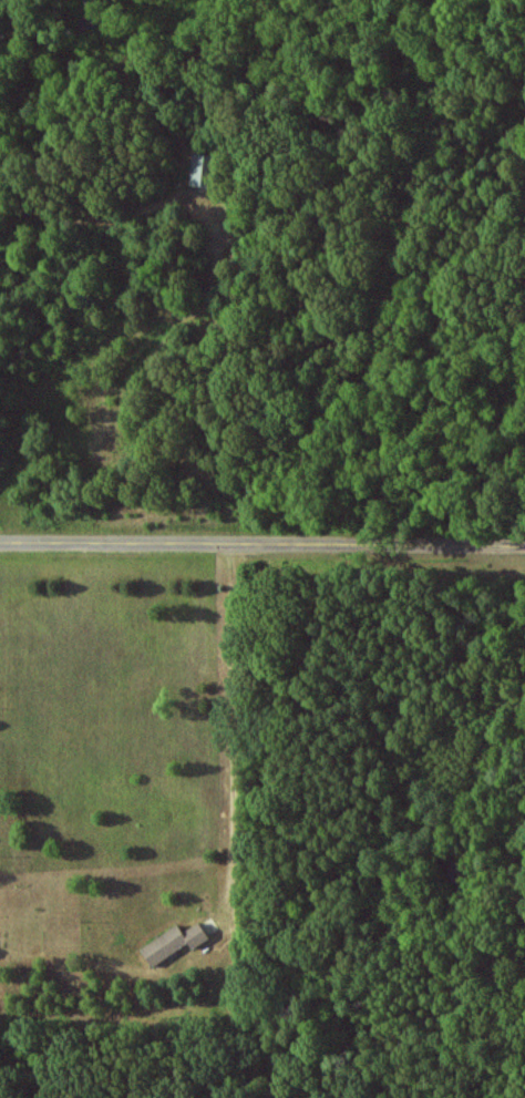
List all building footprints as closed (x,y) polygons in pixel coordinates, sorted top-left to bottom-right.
[(214,186),(215,156),(192,155),(191,185),(214,186)] [(178,924),(141,948),(153,966),(189,943),(192,949),(210,938),(200,922),(184,933),(178,924)]
